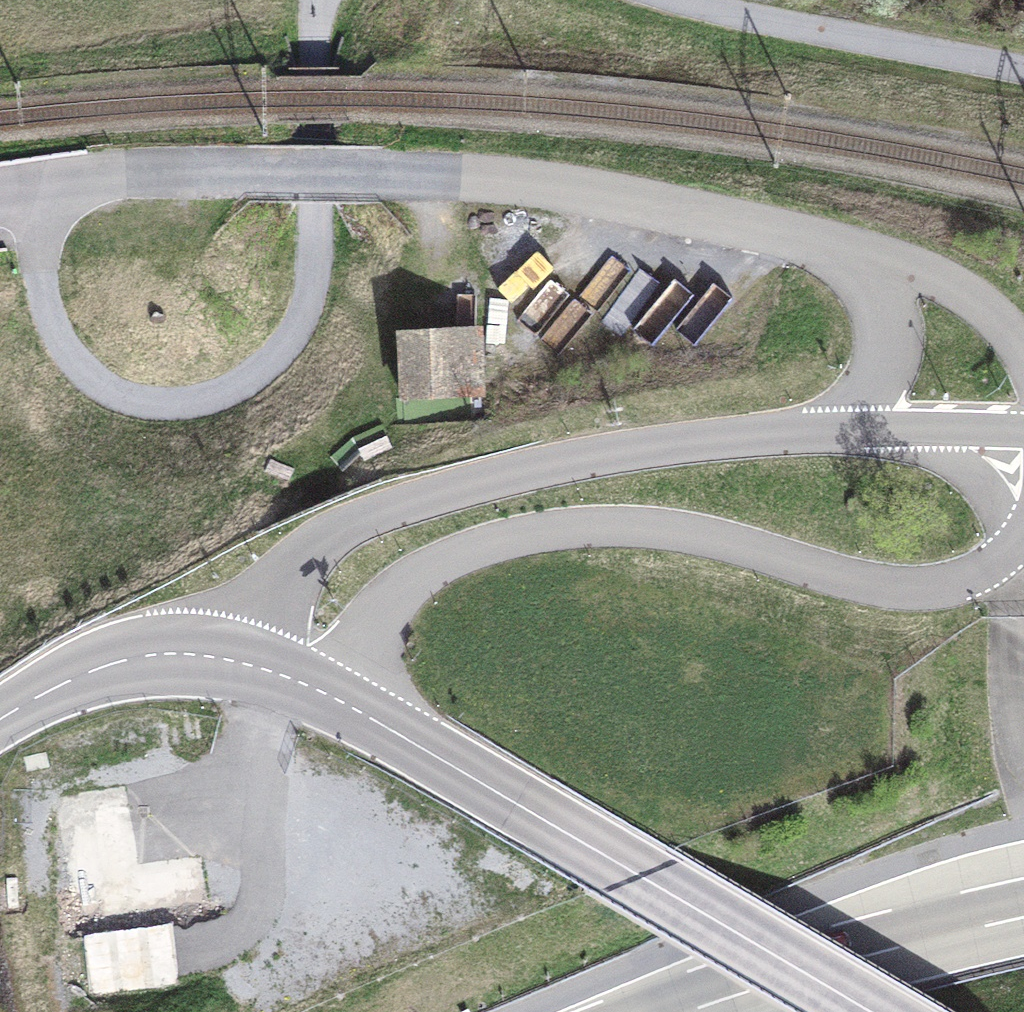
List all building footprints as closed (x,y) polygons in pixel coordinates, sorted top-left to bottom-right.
[(403,398),(483,394),(480,337),(400,341),(403,398)] [(148,866),(150,893),(200,890),(198,863),(148,866)] [(185,970),(184,915),(96,918),(98,972),(185,970)]
